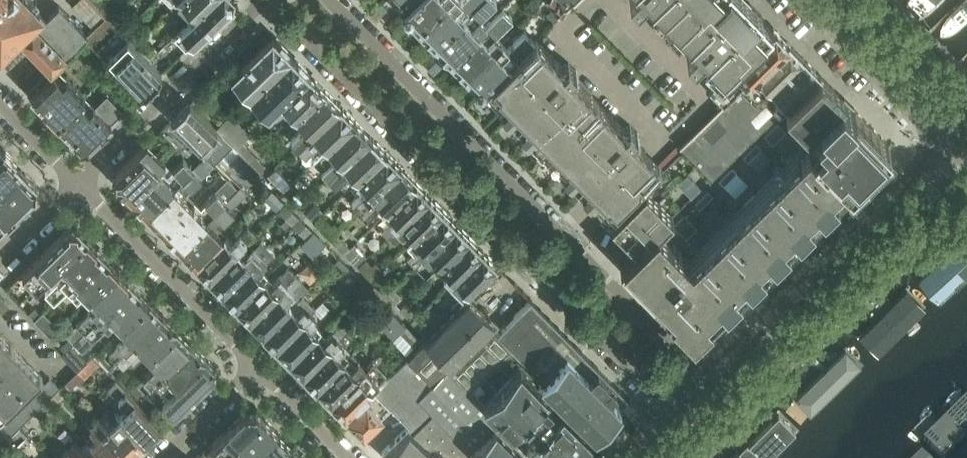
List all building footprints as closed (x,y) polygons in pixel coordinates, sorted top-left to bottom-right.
[(1,50),(18,34),(52,68),(51,69),(52,69),(88,34),(58,4),(45,16),(30,0),(0,0),(0,49),(1,50)] [(99,9),(106,2),(104,0),(91,0),(99,9)] [(193,17),(174,36),(187,49),(195,42),(235,4),(235,0),(210,0),(193,17)] [(193,17),(210,0),(179,0),(177,2),(193,17)] [(404,10),(414,0),(395,0),(399,4),(398,4),(404,10)] [(404,10),(419,26),(446,0),(414,0),(404,10)] [(435,42),(478,0),(446,0),(419,26),(435,42)] [(435,42),(451,58),(487,24),(479,16),(496,0),(478,0),(435,42)] [(546,3),(552,9),(548,14),(554,20),(567,7),(568,8),(569,7),(571,9),(572,7),(571,6),(577,0),(549,0),(546,3)] [(659,6),(653,11),(678,36),(683,31),(696,43),(687,52),(695,60),(704,51),(713,61),(708,66),(720,79),(726,74),(773,28),(762,17),(763,16),(747,0),(653,0),(659,6)] [(99,9),(111,20),(117,14),(106,2),(99,9)] [(451,58),(466,74),(502,39),(495,32),(511,16),(503,8),(487,24),(451,58)] [(117,14),(111,20),(123,33),(129,26),(117,14)] [(123,33),(127,37),(134,44),(141,38),(129,26),(123,33)] [(774,27),(773,28),(726,74),(710,91),(723,104),(724,105),(725,105),(789,43),(774,27)] [(483,90),(534,40),(525,30),(509,46),(502,39),(466,74),(482,90),(483,90)] [(150,60),(144,54),(134,44),(127,37),(108,56),(143,92),(163,73),(150,60)] [(233,75),(252,94),(292,55),(273,37),(233,75)] [(534,40),(483,90),(532,140),(538,146),(593,202),(607,216),(608,217),(661,165),(660,164),(659,164),(636,140),(635,141),(632,138),(638,132),(631,125),(630,125),(625,131),(622,128),(623,127),(575,78),(573,79),(571,76),(577,70),(569,62),(563,68),(560,65),(561,64),(537,39),(535,41),(534,40)] [(157,42),(144,54),(150,60),(162,48),(157,42)] [(820,74),(789,43),(725,105),(724,105),(723,104),(680,147),(712,180),(785,108),(820,74)] [(150,60),(163,73),(171,65),(164,59),(169,55),(162,48),(150,60)] [(252,94),(270,112),(309,73),(292,55),(252,94)] [(31,94),(57,121),(81,98),(86,93),(84,91),(86,88),(79,81),(76,84),(68,76),(64,80),(54,71),(31,94)] [(325,89),(309,73),(270,112),(277,120),(285,114),(292,121),(298,116),(325,89)] [(825,160),(850,186),(867,169),(866,169),(890,145),(820,74),(785,108),(786,109),(781,113),(790,121),(787,124),(809,147),(807,149),(821,165),(825,160)] [(292,139),(298,145),(340,105),(325,89),(298,116),(307,125),(292,139)] [(81,98),(57,121),(81,145),(89,145),(112,122),(124,110),(118,104),(107,93),(97,104),(86,93),(81,98)] [(173,119),(205,152),(222,135),(191,102),(173,119)] [(355,120),(340,105),(298,145),(306,153),(320,138),(328,147),(355,120)] [(218,127),(236,146),(250,132),(232,114),(218,127)] [(322,169),(329,176),(371,135),(355,120),(328,147),(317,157),(326,166),(322,169)] [(161,130),(180,149),(189,141),(170,122),(161,130)] [(765,135),(773,144),(787,130),(778,122),(765,135)] [(385,151),(371,135),(329,176),(336,183),(338,181),(346,189),(350,186),(385,151)] [(239,148),(252,162),(257,156),(244,142),(239,148)] [(743,156),(748,161),(762,147),(757,142),(743,156)] [(131,196),(159,170),(165,163),(147,145),(117,174),(116,174),(116,182),(117,182),(131,196)] [(821,165),(807,149),(801,155),(797,151),(688,259),(660,229),(674,215),(646,186),(611,220),(638,247),(620,264),(694,339),(850,186),(825,160),(821,165)] [(352,200),(359,207),(400,166),(385,151),(350,186),(358,194),(352,200)] [(22,170),(3,152),(0,155),(0,191),(22,170)] [(257,156),(252,162),(261,171),(267,166),(257,156)] [(159,170),(131,196),(148,213),(193,167),(184,158),(165,177),(159,170)] [(400,166),(359,207),(366,214),(377,203),(385,212),(416,182),(400,166)] [(719,179),(724,185),(738,171),(733,166),(719,179)] [(148,213),(164,230),(192,203),(185,196),(203,178),(193,167),(148,213)] [(270,176),(284,190),(292,182),(277,168),(270,176)] [(36,193),(37,193),(37,185),(22,170),(0,191),(0,228),(36,193)] [(384,231),(389,236),(429,196),(416,182),(385,212),(392,219),(390,221),(392,223),(384,231)] [(180,246),(197,263),(224,236),(217,229),(236,211),(233,208),(246,195),(240,188),(226,202),(180,246)] [(695,203),(700,208),(713,195),(708,190),(695,203)] [(192,203),(164,230),(180,246),(226,202),(217,192),(199,210),(192,203)] [(429,196),(389,236),(395,243),(409,229),(416,236),(443,209),(429,196)] [(415,264),(424,255),(457,223),(443,209),(416,236),(408,244),(415,251),(409,257),(415,264)] [(316,220),(330,236),(337,229),(324,213),(316,220)] [(673,224),(687,238),(698,227),(684,214),(673,224)] [(457,223),(424,255),(430,261),(435,256),(442,262),(469,236),(457,223)] [(330,236),(345,252),(355,242),(341,225),(337,229),(330,236)] [(197,263),(210,277),(239,248),(256,232),(250,226),(234,242),(226,234),(224,236),(197,263)] [(59,265),(87,238),(78,227),(69,229),(23,274),(37,288),(59,265)] [(469,236),(442,262),(450,270),(444,276),(450,282),(482,250),(469,236)] [(46,293),(54,300),(103,254),(97,248),(97,247),(88,237),(87,238),(59,265),(67,273),(46,293)] [(940,301),(966,275),(966,239),(922,283),(940,301)] [(210,277),(224,291),(270,246),(263,240),(247,256),(239,248),(210,277)] [(355,242),(345,252),(358,266),(369,256),(355,242)] [(270,246),(224,291),(237,304),(266,276),(259,268),(276,252),(270,246)] [(482,250),(450,282),(457,288),(459,286),(467,294),(470,291),(497,264),(482,250)] [(103,254),(54,300),(62,309),(78,293),(85,301),(90,296),(118,269),(109,259),(108,260),(103,254)] [(360,265),(373,279),(380,272),(367,259),(360,265)] [(266,276),(237,304),(251,318),(297,273),(291,267),(274,283),(266,276)] [(118,269),(90,296),(97,303),(76,324),(77,324),(67,333),(75,341),(134,285),(128,279),(118,269)] [(381,271),(380,272),(373,279),(386,293),(394,285),(381,271)] [(297,273),(251,318),(264,332),(292,304),(293,303),(287,297),(304,280),(297,273)] [(140,291),(134,285),(75,341),(84,350),(93,341),(92,340),(113,320),(122,329),(123,328),(150,301),(140,291)] [(394,285),(386,293),(396,304),(404,296),(394,285)] [(264,332),(278,346),(313,310),(323,301),(327,296),(321,291),(299,312),(292,304),(264,332)] [(864,340),(883,359),(930,313),(912,294),(864,340)] [(2,296),(0,298),(0,309),(3,312),(10,305),(2,296)] [(426,341),(407,359),(432,384),(448,368),(468,387),(509,346),(495,333),(500,329),(495,325),(481,310),(469,298),(426,341)] [(500,329),(495,333),(509,346),(596,434),(622,408),(610,396),(618,388),(619,387),(582,350),(579,347),(530,298),(500,329)] [(150,301),(123,328),(130,334),(109,355),(116,362),(164,315),(150,301)] [(282,351),(291,360),(319,332),(312,325),(330,308),(323,301),(313,310),(278,346),(282,351)] [(402,309),(411,319),(418,313),(409,302),(402,309)] [(36,320),(51,335),(59,326),(44,311),(36,320)] [(150,356),(178,329),(164,315),(116,362),(123,369),(143,349),(150,356)] [(814,329),(819,334),(825,329),(827,327),(822,321),(814,329)] [(319,332),(291,360),(304,373),(351,327),(348,324),(339,326),(326,339),(319,332)] [(351,327),(304,373),(318,387),(345,360),(340,354),(361,332),(353,325),(351,327)] [(397,335),(412,349),(420,340),(405,326),(397,335)] [(137,383),(144,390),(191,344),(178,329),(150,356),(157,363),(137,383)] [(12,345),(0,333),(0,357),(12,345)] [(62,354),(78,371),(88,361),(72,344),(62,354)] [(191,344),(144,390),(151,397),(171,377),(178,385),(152,411),(164,424),(214,375),(215,375),(215,367),(214,367),(191,344)] [(0,423),(43,380),(41,378),(43,377),(42,376),(33,367),(28,362),(12,345),(0,357),(0,423)] [(794,400),(811,417),(864,365),(847,349),(794,400)] [(375,391),(391,407),(409,425),(408,426),(386,448),(383,451),(382,452),(388,457),(478,457),(432,411),(419,398),(432,384),(407,359),(375,391)] [(318,387),(331,400),(364,367),(357,360),(351,366),(345,360),(318,387)] [(364,367),(331,400),(345,415),(379,381),(371,373),(370,374),(364,367)] [(419,398),(432,411),(478,457),(539,457),(527,446),(512,432),(488,408),(484,404),(468,387),(448,368),(432,384),(419,398)] [(484,404),(488,408),(512,432),(527,446),(539,457),(571,457),(590,439),(562,411),(556,417),(547,408),(553,402),(519,368),(484,404)] [(34,413),(43,403),(43,404),(60,387),(50,377),(49,378),(52,384),(49,386),(45,382),(43,380),(0,423),(0,446),(34,413)] [(119,414),(146,442),(161,427),(115,381),(108,388),(126,407),(119,414)] [(375,391),(348,418),(363,433),(391,407),(375,391)] [(941,457),(943,457),(966,435),(966,395),(922,439),(941,457)] [(204,451),(205,452),(206,451),(212,457),(225,457),(231,452),(237,447),(236,445),(264,418),(256,410),(256,409),(247,408),(247,409),(205,451),(205,450),(204,451)] [(97,421),(131,456),(146,442),(119,414),(111,422),(104,415),(97,421)] [(796,432),(780,415),(750,445),(749,443),(740,452),(742,453),(737,457),(770,457),(796,432)] [(279,433),(264,418),(236,445),(237,447),(231,452),(237,457),(253,457),(279,433)] [(91,443),(106,457),(130,457),(131,456),(97,421),(90,429),(97,436),(91,443)] [(253,457),(283,457),(294,447),(279,433),(253,457)] [(69,449),(78,457),(106,457),(91,443),(83,450),(75,443),(69,449)] [(294,447),(283,457),(304,457),(294,447)] [(69,449),(62,456),(64,457),(78,457),(69,449)]
